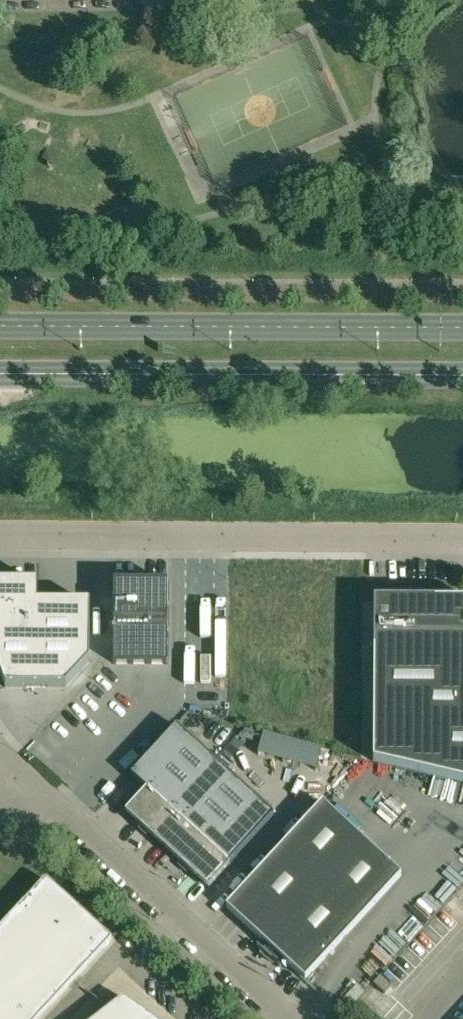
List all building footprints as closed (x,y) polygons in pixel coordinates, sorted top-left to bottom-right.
[(6,687),(66,687),(90,661),(90,603),(48,603),(38,603),(38,582),(37,582),(37,587),(0,587),(0,672),(6,687)] [(168,582),(113,582),(113,664),(168,664),(168,582)] [(373,761),(462,782),(462,601),(374,600),(373,761)] [(275,815),(176,725),(131,775),(148,790),(128,812),(209,887),(229,865),(275,815)] [(443,786),(439,806),(462,811),(462,791),(443,786)] [(402,875),(323,802),(249,882),(226,907),(305,979),(402,875)] [(0,928),(0,1018),(38,1018),(75,980),(112,939),(50,881),(48,880),(46,880),(44,881),(0,928)] [(392,949),(408,957),(413,946),(397,938),(392,949)] [(392,986),(381,976),(374,984),(385,994),(392,986)] [(124,998),(109,1009),(96,1018),(154,1018),(124,998)]
